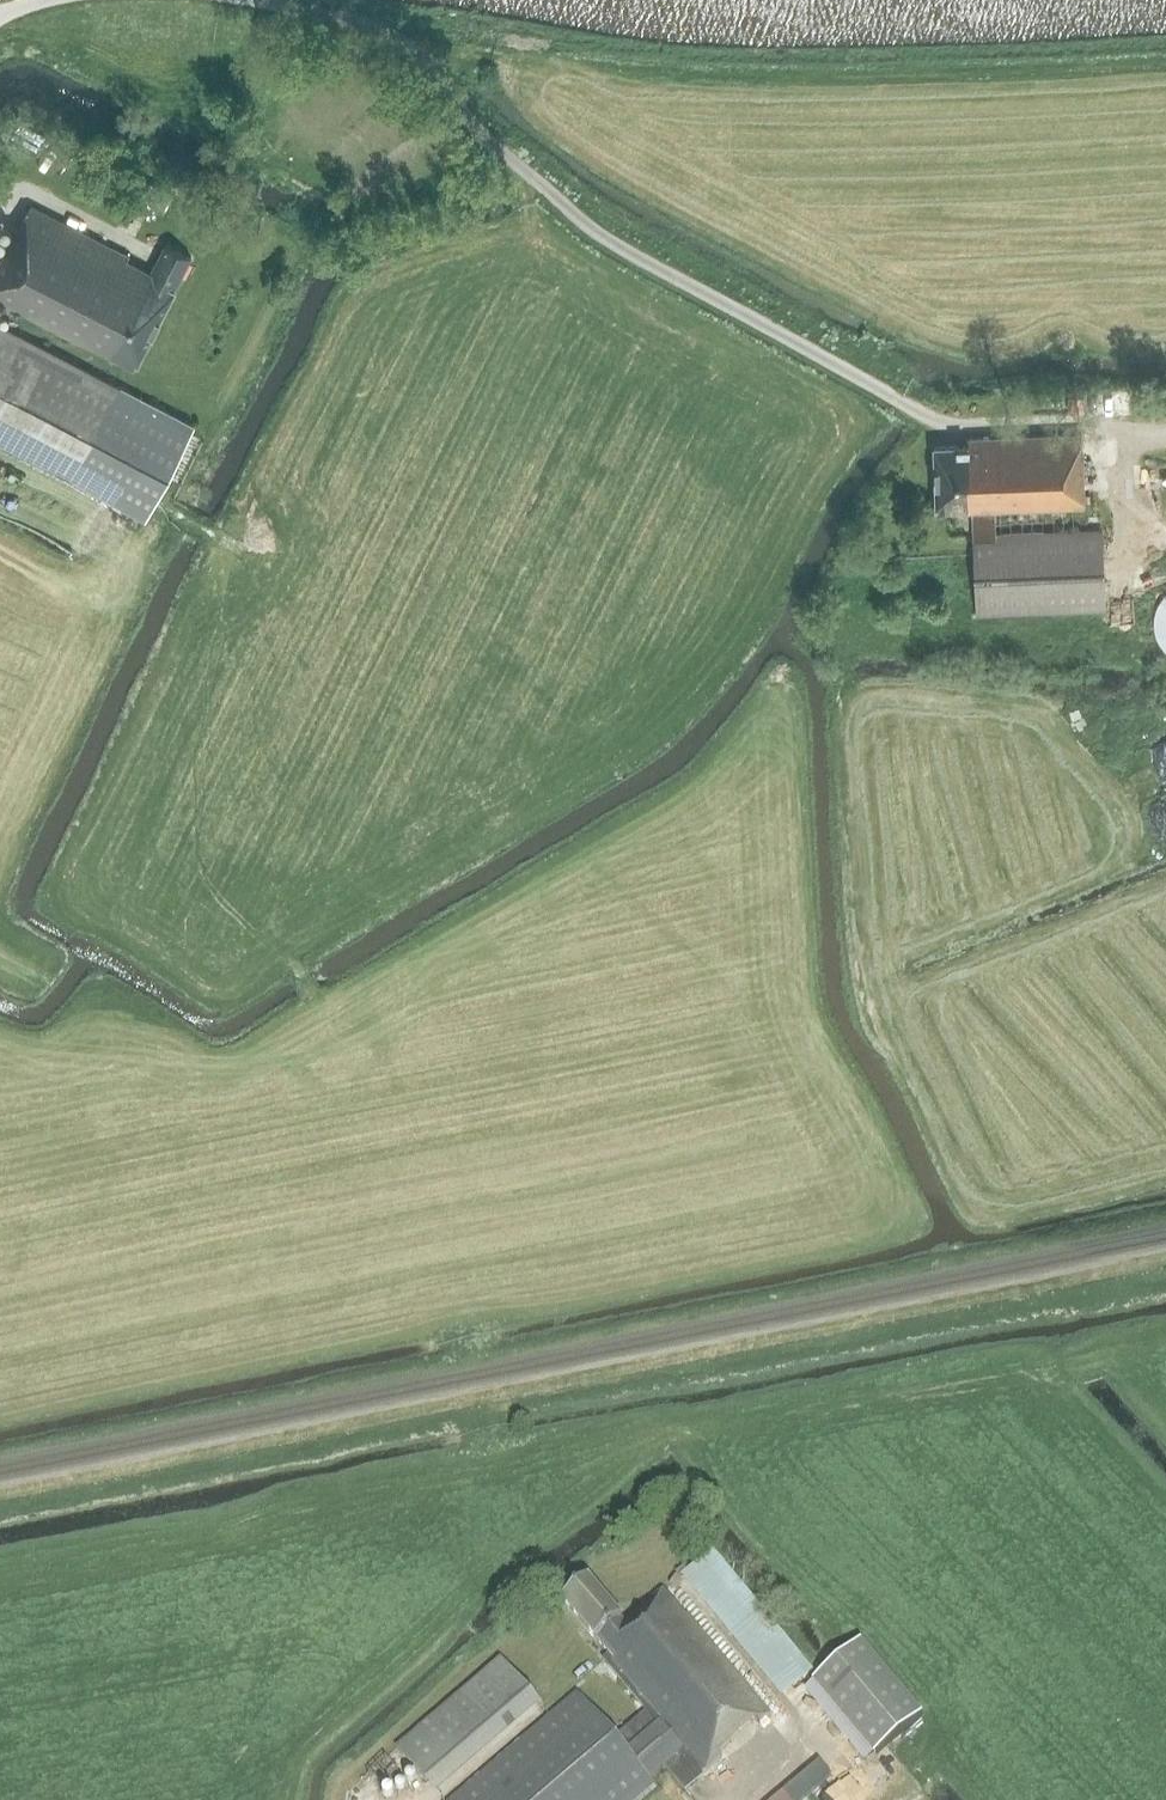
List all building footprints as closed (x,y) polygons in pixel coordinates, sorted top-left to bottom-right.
[(172,195),(163,190),(155,206),(164,211),(172,195)] [(134,370),(138,362),(139,362),(175,289),(191,256),(167,244),(152,273),(127,260),(130,256),(31,206),(20,229),(16,227),(0,257),(0,309),(3,303),(134,370)] [(147,517),(195,424),(0,324),(0,442),(147,517)] [(1085,412),(1084,395),(1068,395),(1069,412),(1085,412)] [(1073,532),(1072,508),(1085,507),(1082,434),(969,439),(969,446),(935,447),(937,513),(973,512),(977,615),(1106,610),(1103,530),(1073,532)] [(1162,599),(1157,608),(1154,618),(1154,628),(1157,638),(1163,648),(1165,651),(1165,596),(1162,599)] [(751,1728),(769,1713),(686,1612),(684,1613),(663,1588),(625,1623),(588,1580),(563,1602),(609,1655),(603,1660),(647,1712),(702,1776),(754,1731),(751,1728)] [(921,1714),(859,1640),(810,1681),(872,1755),(921,1714)] [(426,1784),(530,1695),(500,1660),(396,1749),(426,1784)] [(789,1696),(809,1680),(801,1669),(781,1685),(789,1696)] [(647,1712),(616,1738),(577,1693),(451,1799),(635,1799),(654,1784),(651,1779),(665,1767),(685,1791),(702,1776),(647,1712)] [(832,1777),(820,1763),(776,1799),(806,1799),(832,1777)]
